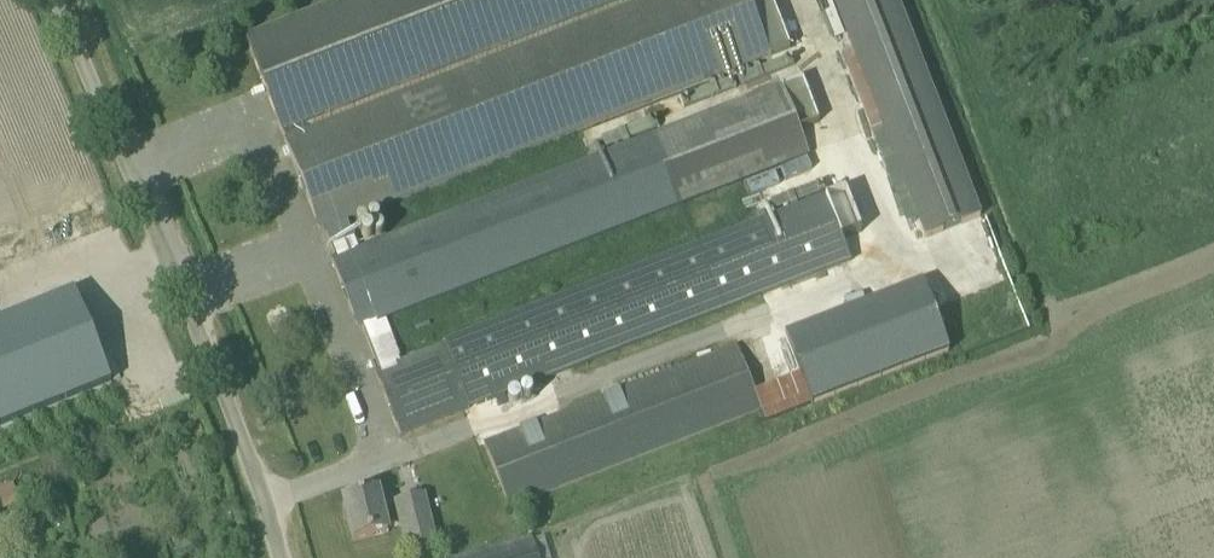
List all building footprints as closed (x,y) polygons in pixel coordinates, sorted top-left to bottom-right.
[(300,134),(298,128),(625,0),(345,0),(246,38),(283,134),(284,133),(286,139),(300,134)] [(286,139),(285,140),(320,230),(325,228),(339,222),(771,55),(771,56),(790,48),(772,0),(645,0),(300,134),(286,139)] [(981,217),(897,0),(832,0),(925,238),(981,217)] [(394,365),(376,320),(682,202),(809,153),(800,130),(819,122),(802,79),(351,254),(339,222),(325,228),(337,260),(332,261),(358,327),(362,325),(379,371),(394,365)] [(788,250),(799,278),(850,259),(839,230),(788,250)] [(400,435),(723,310),(699,247),(394,365),(379,371),(375,372),(400,435)] [(924,287),(787,340),(813,408),(950,355),(924,287)] [(112,383),(74,292),(0,322),(0,429),(112,383)] [(509,507),(762,409),(737,346),(485,444),(509,507)] [(21,505),(13,484),(0,489),(0,512),(21,505)] [(354,541),(388,533),(387,529),(402,526),(408,549),(435,543),(424,497),(397,504),(382,508),(378,493),(344,501),(354,541)] [(23,537),(13,540),(15,548),(25,545),(23,537)] [(532,537),(463,557),(539,557),(532,537)]
